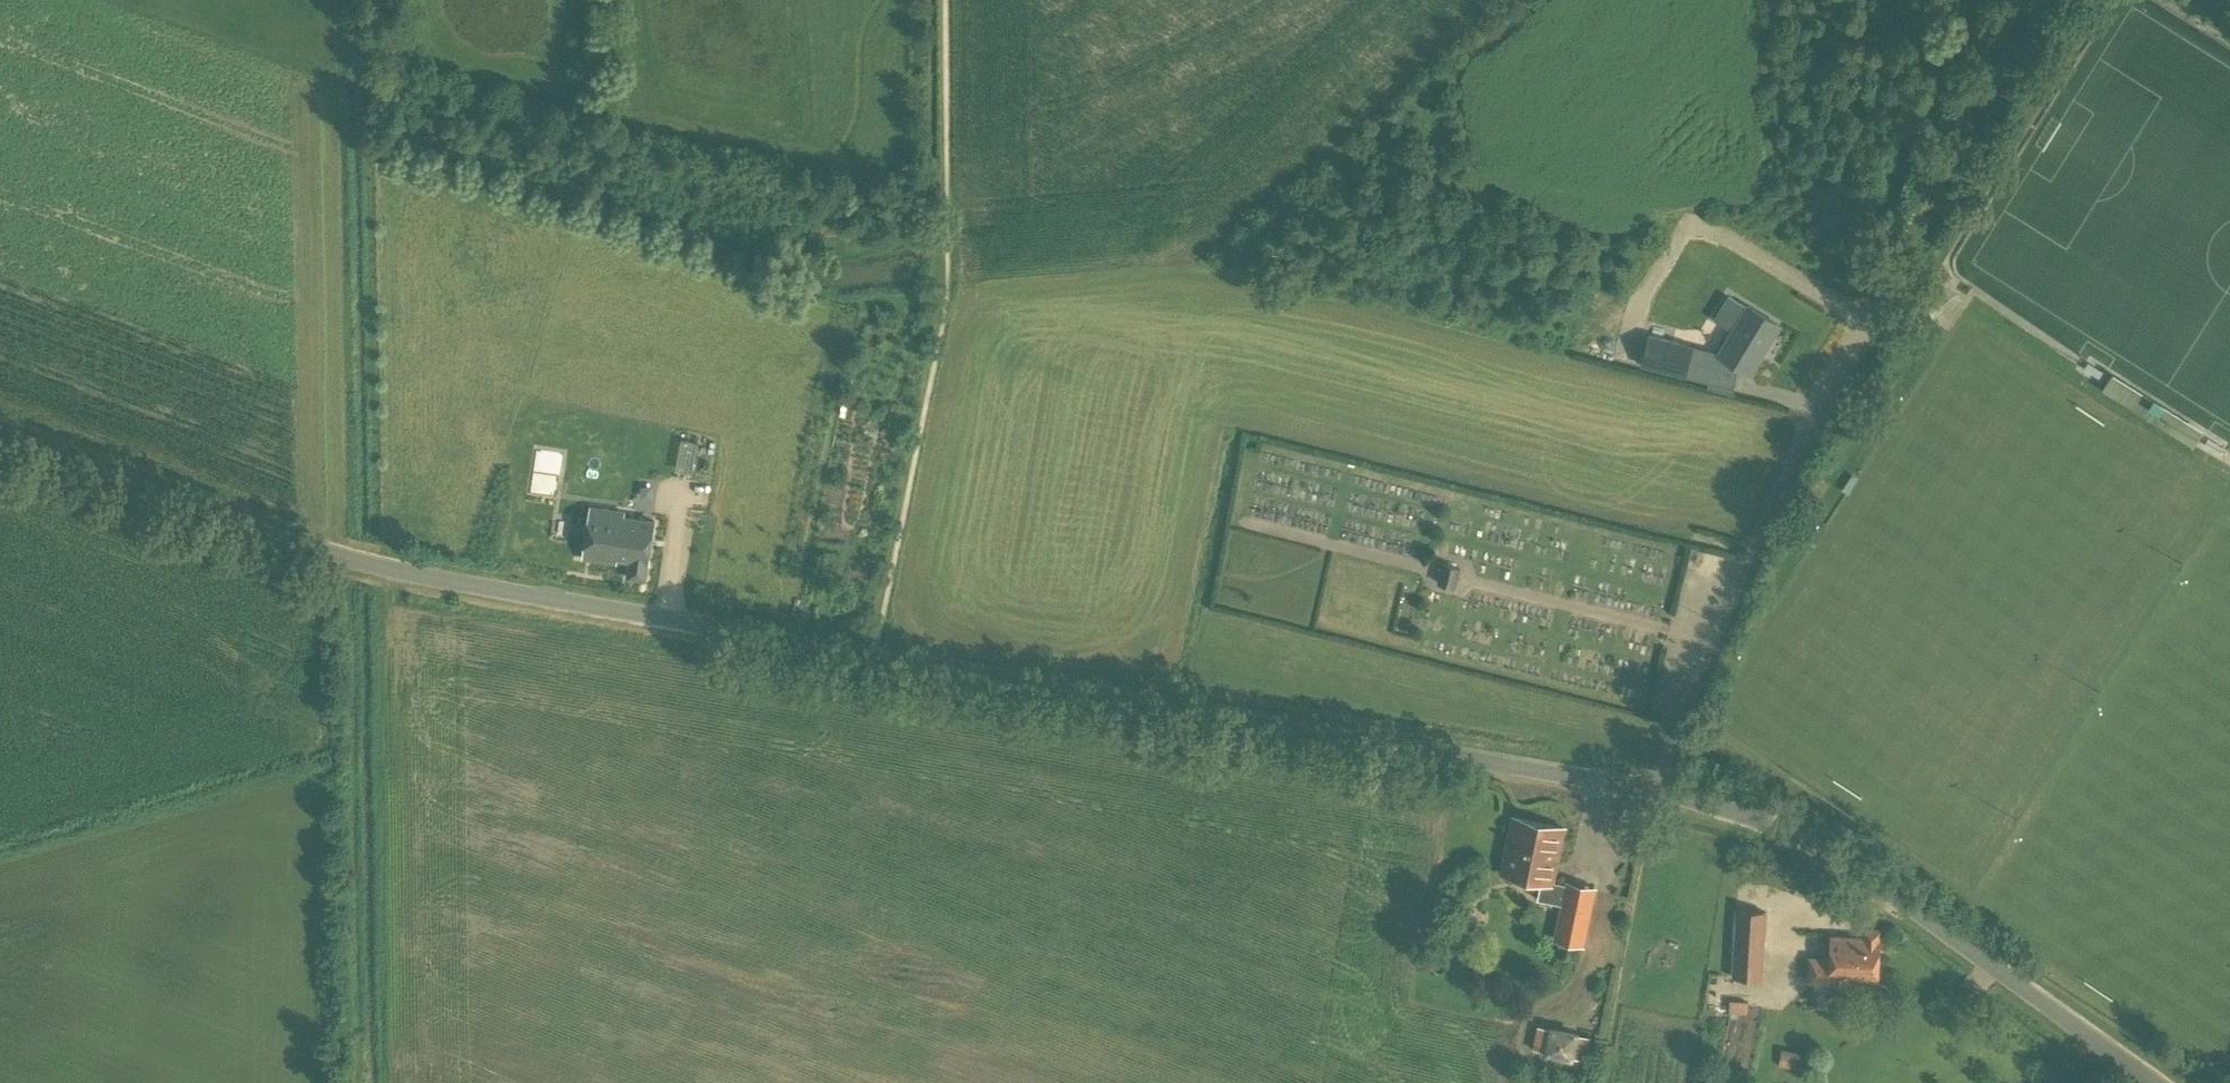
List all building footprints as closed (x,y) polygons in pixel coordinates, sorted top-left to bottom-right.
[(1750,373),(1780,325),(1748,305),(1747,306),(1728,295),(1713,319),(1732,331),(1718,354),(1750,373)] [(1648,333),(1641,365),(1686,375),(1693,343),(1648,333)] [(559,497),(533,487),(533,488),(532,488),(519,526),(545,534),(559,497)] [(649,564),(655,521),(623,516),(624,512),(591,507),(583,558),(616,563),(617,558),(631,560),(628,576),(645,579),(647,564),(649,564)] [(1456,587),(1457,582),(1460,567),(1442,561),(1437,582),(1456,587)] [(1564,884),(1552,881),(1564,826),(1513,816),(1501,872),(1541,881),(1537,899),(1560,903),(1553,939),(1585,946),(1597,886),(1565,880),(1564,884)] [(1762,978),(1766,911),(1736,908),(1732,976),(1762,978)] [(1474,930),(1478,913),(1462,909),(1458,926),(1474,930)] [(1878,984),(1881,929),(1864,928),(1863,937),(1830,934),(1829,958),(1810,957),(1809,980),(1878,984)] [(1732,1000),(1732,1011),(1751,1011),(1751,1000),(1732,1000)] [(1579,1031),(1550,1025),(1549,1028),(1537,1025),(1532,1048),(1544,1050),(1543,1055),(1573,1061),(1574,1057),(1586,1059),(1590,1037),(1578,1034),(1579,1031)] [(1813,1072),(1816,1055),(1782,1048),(1778,1064),(1813,1072)]
